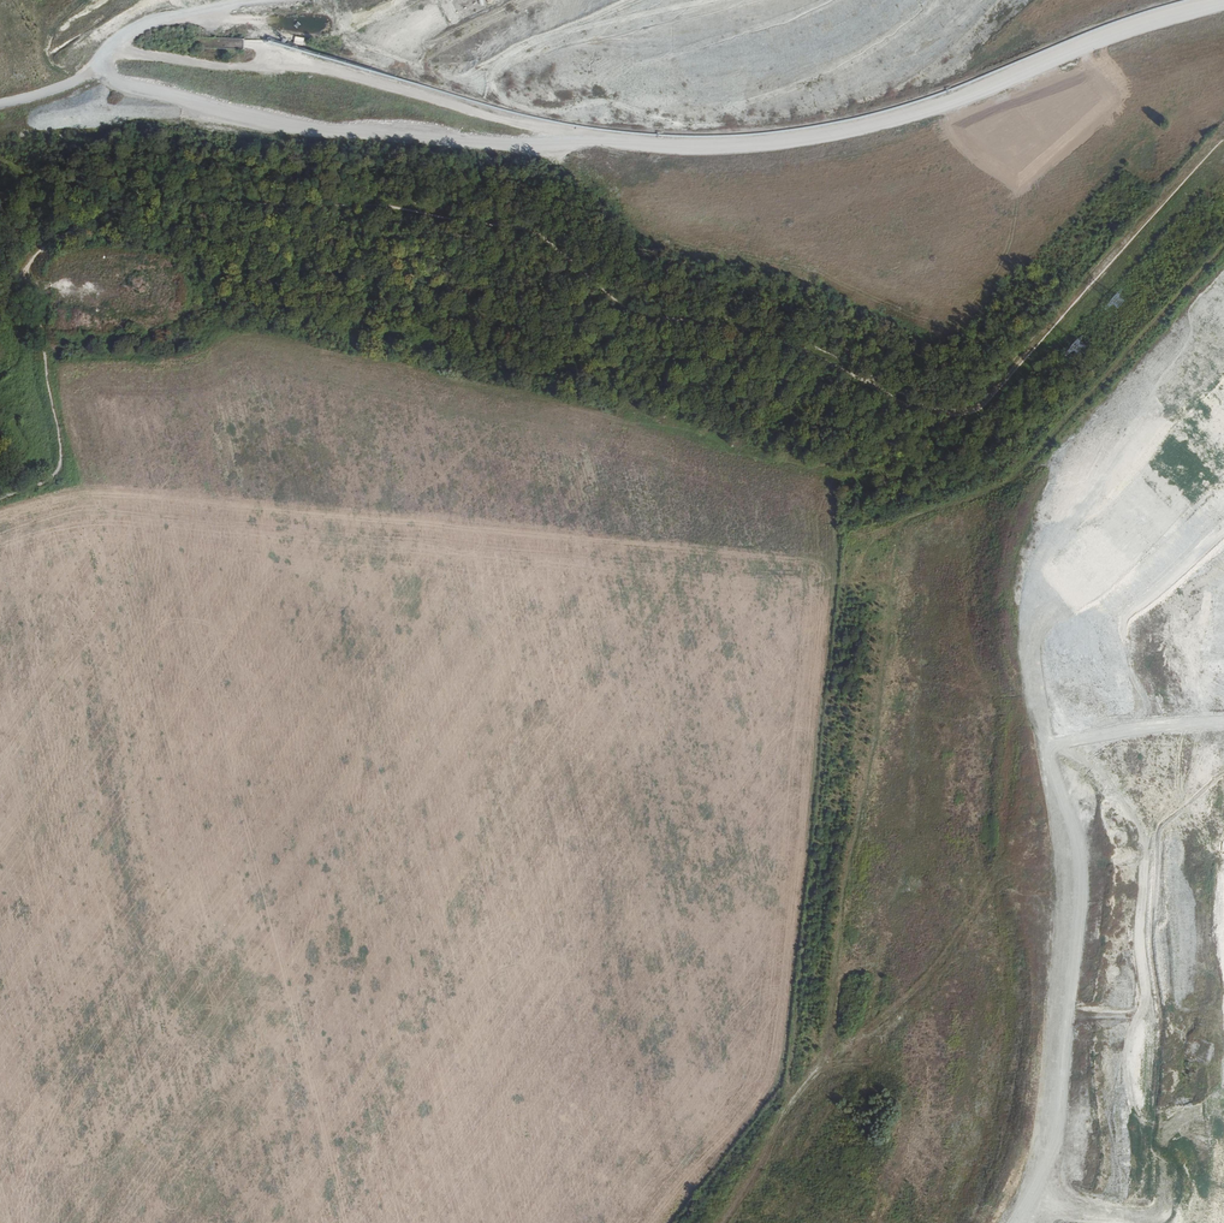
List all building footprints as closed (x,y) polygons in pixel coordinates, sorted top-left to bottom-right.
[(296,36),(295,43),(304,44),(305,37),(296,36)]
